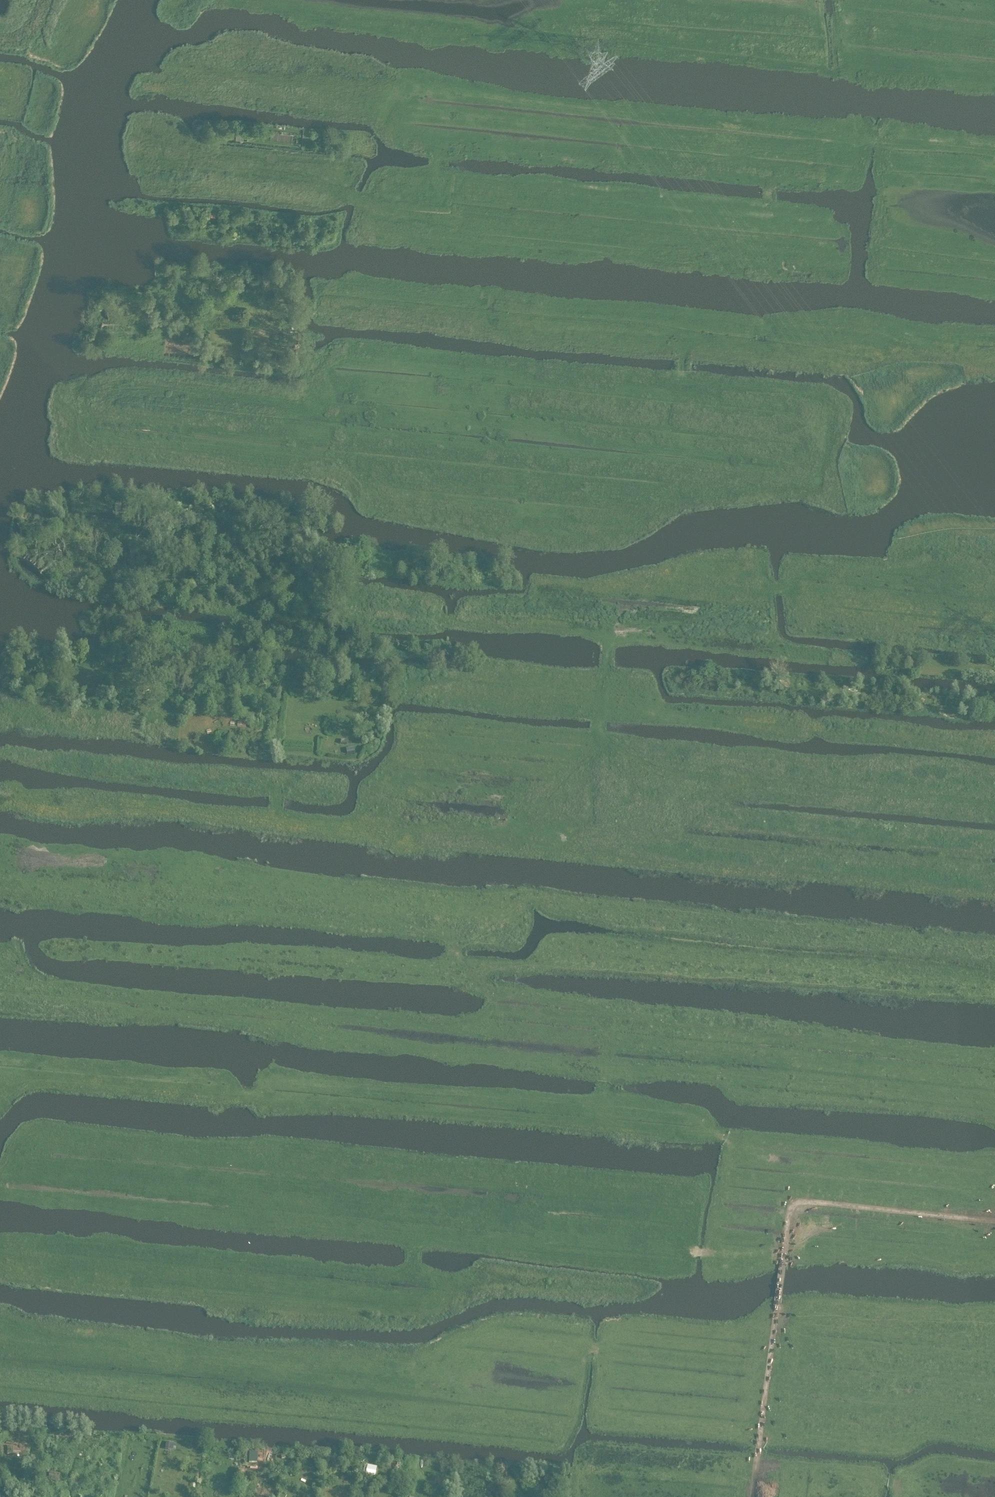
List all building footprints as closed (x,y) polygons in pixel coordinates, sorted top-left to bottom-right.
[(277,133),(298,135),(299,127),(278,125),(277,133)] [(237,735),(232,733),(227,742),(232,745),(237,735)] [(325,1456),(324,1466),(338,1467),(339,1458),(325,1456)] [(366,1464),(365,1471),(375,1473),(376,1466),(366,1464)] [(550,1470),(549,1479),(556,1480),(557,1471),(550,1470)]
